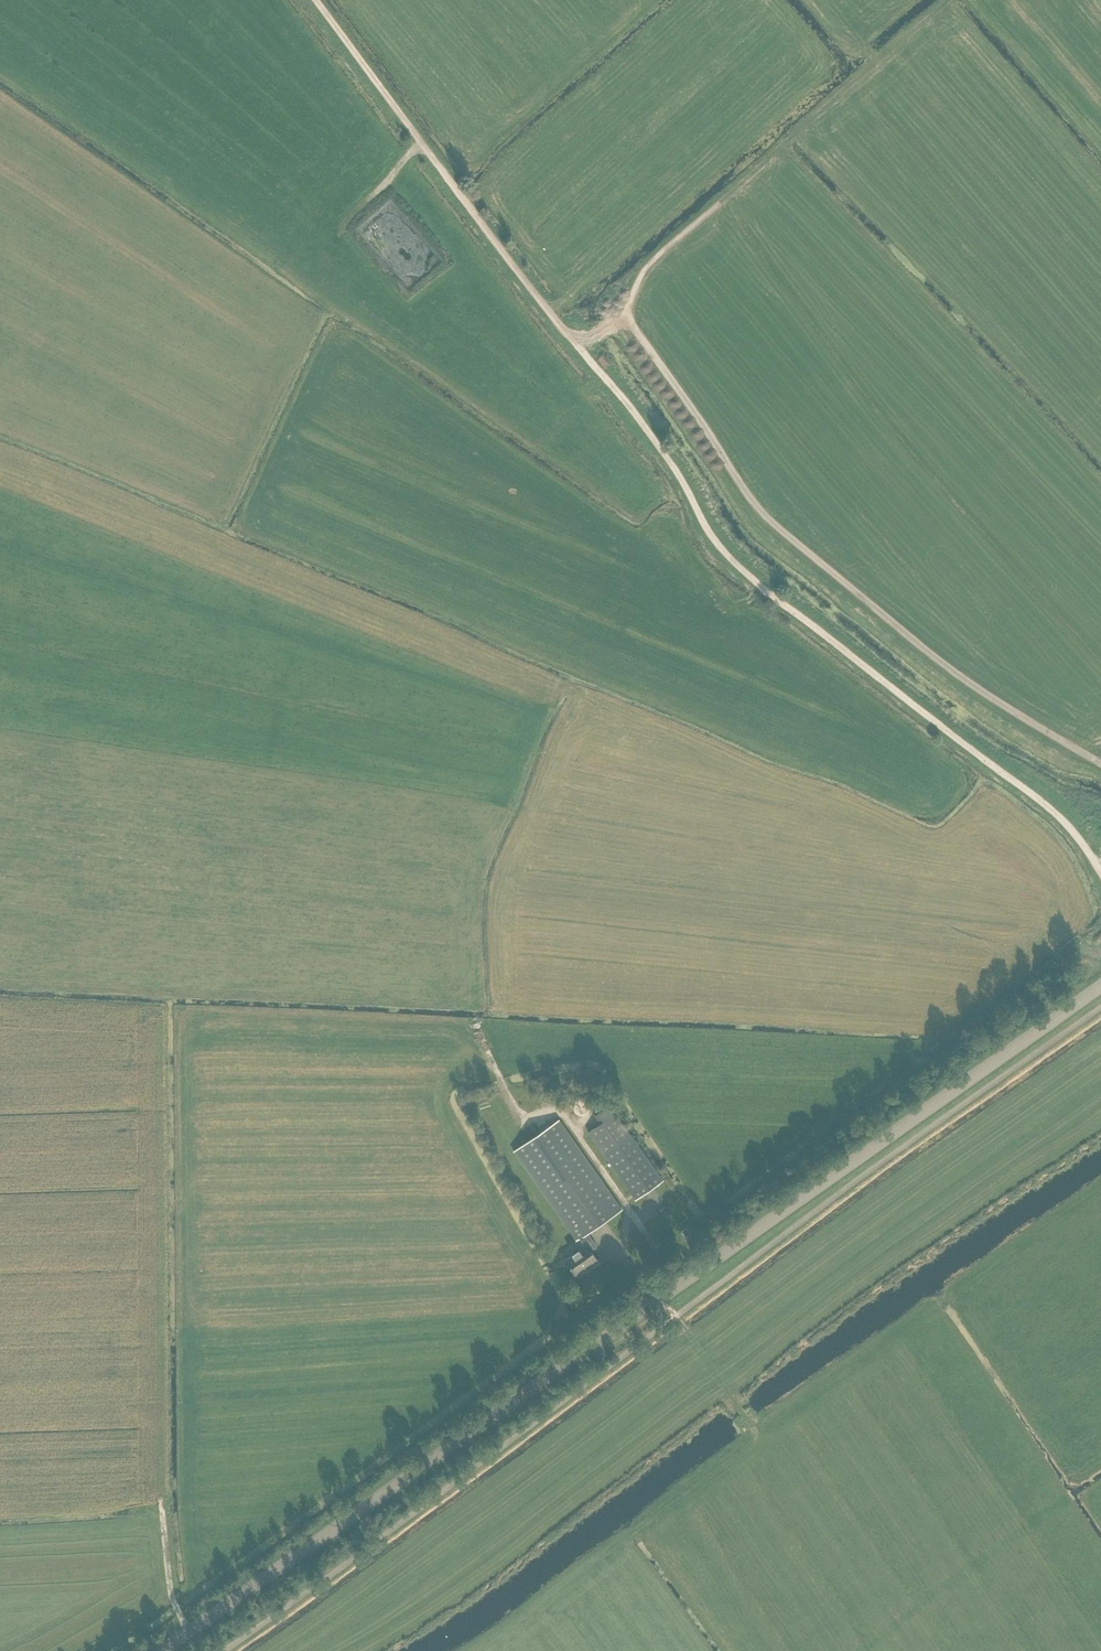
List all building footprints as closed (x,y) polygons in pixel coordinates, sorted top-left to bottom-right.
[(635,1199),(662,1180),(635,1141),(609,1105),(594,1115),(600,1123),(588,1132),(608,1160),(635,1199)] [(597,1246),(587,1233),(621,1209),(558,1120),(514,1151),(577,1240),(580,1238),(585,1246),(565,1261),(576,1276),(584,1270),(585,1271),(598,1262),(590,1250),(597,1246)]
